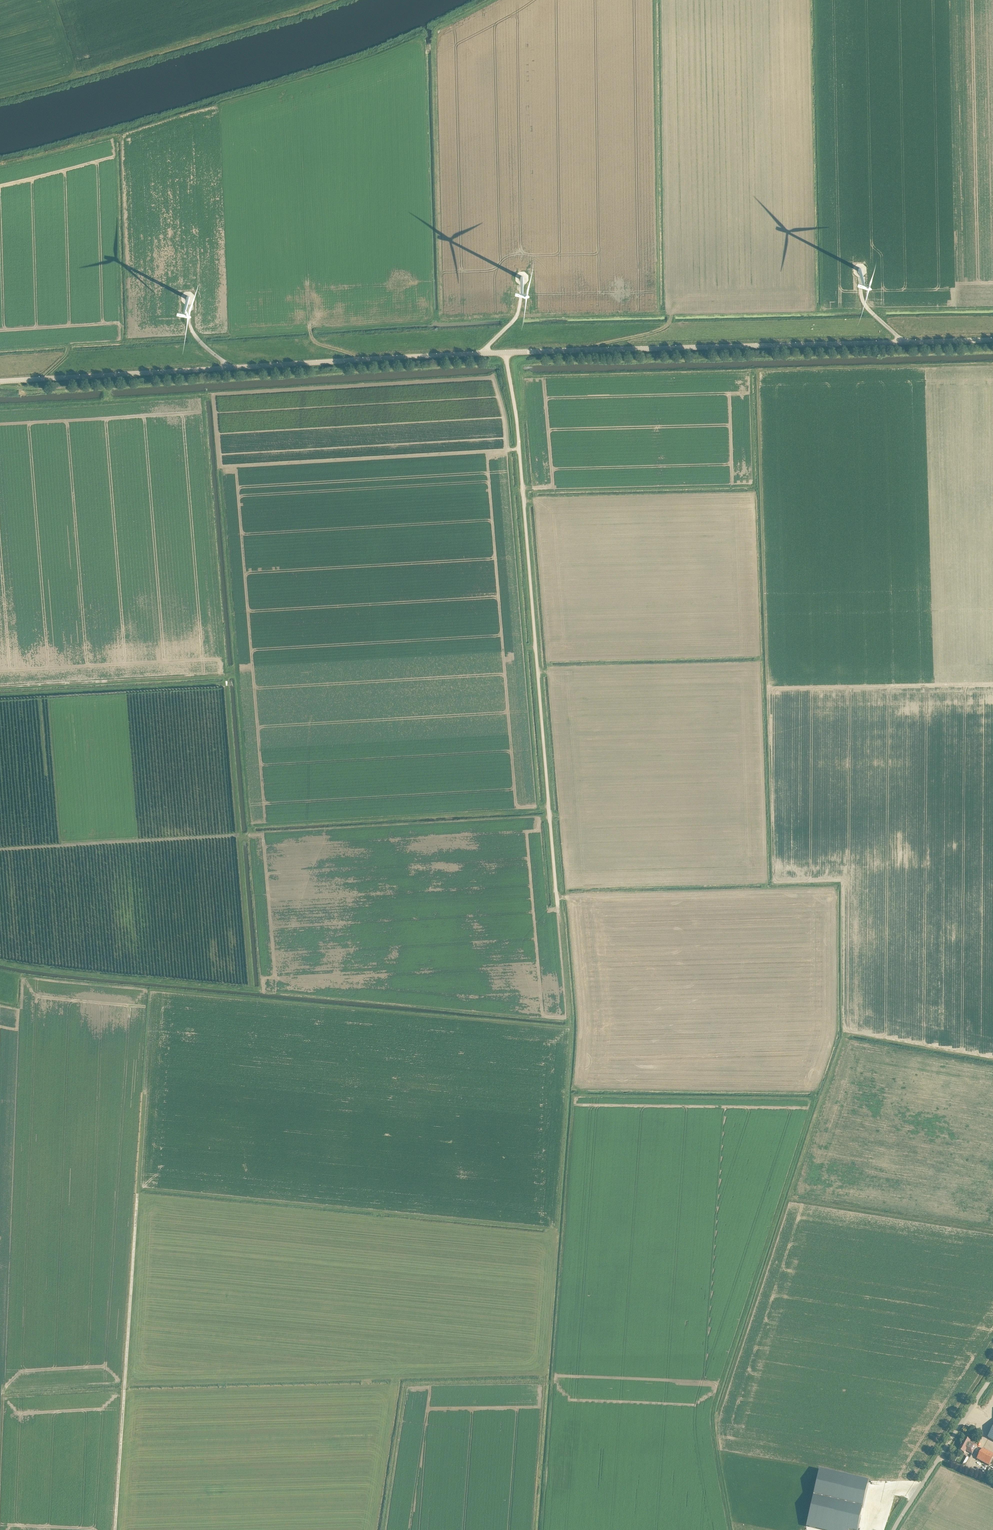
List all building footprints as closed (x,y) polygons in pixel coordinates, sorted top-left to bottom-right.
[(965,1438),(963,1443),(959,1450),(964,1453),(966,1450),(972,1454),(977,1445),(965,1438)] [(977,1459),(989,1466),(992,1459),(992,1454),(983,1448),(977,1459)] [(807,1521),(847,1529),(858,1529),(863,1507),(869,1483),(818,1471),(807,1521)]
